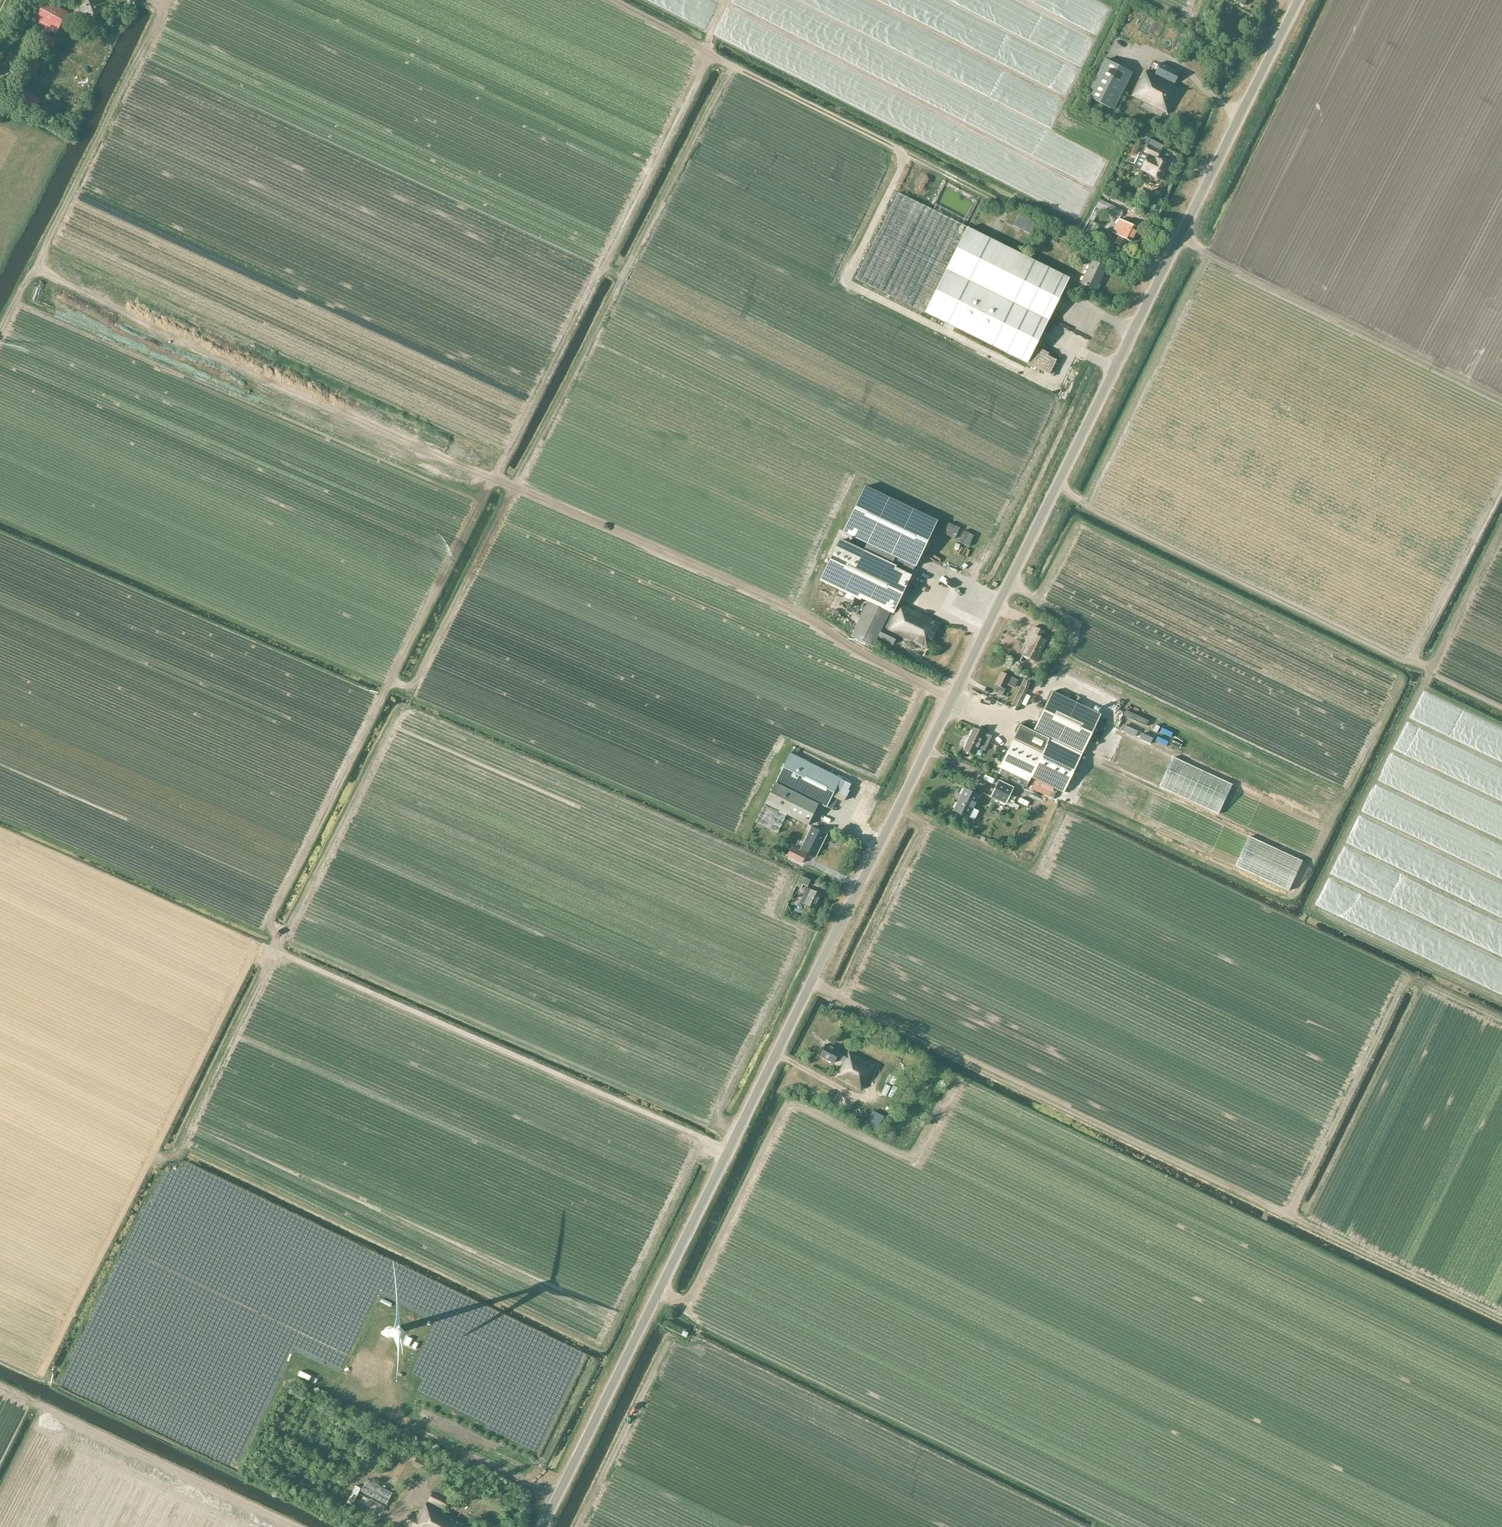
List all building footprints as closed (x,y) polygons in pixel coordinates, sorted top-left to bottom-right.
[(73,16),(98,29),(110,4),(102,0),(81,0),(73,16)] [(36,32),(43,37),(45,34),(50,36),(52,32),(56,35),(63,21),(67,23),(70,17),(66,15),(68,12),(46,1),(33,23),(38,25),(36,28),(37,28),(36,29),(38,30),(36,32)] [(57,40),(50,36),(45,34),(43,37),(39,44),(52,50),(57,40)] [(32,57),(24,72),(34,78),(42,62),(32,57)] [(1105,59),(1086,96),(1113,110),(1132,73),(1105,59)] [(1140,77),(1140,78),(1131,97),(1167,114),(1180,88),(1174,85),(1181,72),(1160,63),(1154,75),(1146,70),(1142,78),(1140,77)] [(1139,143),(1135,151),(1139,152),(1147,156),(1155,160),(1156,159),(1157,157),(1160,151),(1162,147),(1148,140),(1144,138),(1140,139),(1138,142),(1139,143)] [(1139,152),(1133,165),(1141,169),(1148,172),(1147,174),(1149,174),(1149,175),(1149,177),(1150,179),(1154,181),(1156,181),(1158,180),(1158,179),(1160,180),(1167,164),(1161,161),(1161,159),(1157,157),(1156,159),(1155,160),(1147,156),(1139,152)] [(1140,193),(1135,204),(1145,209),(1150,198),(1140,193)] [(927,208),(899,194),(857,280),(925,313),(946,270),(967,228),(927,208)] [(1102,211),(1103,209),(1120,217),(1123,211),(1099,199),(1095,208),(1102,211)] [(1018,215),(1012,226),(1029,235),(1034,224),(1018,215)] [(1112,233),(1118,236),(1114,243),(1122,246),(1125,239),(1131,242),(1138,228),(1118,219),(1112,233)] [(967,228),(946,270),(1048,321),(1069,279),(967,228)] [(1091,260),(1080,283),(1095,291),(1106,268),(1091,260)] [(1048,321),(946,270),(925,313),(1027,363),(1048,321)] [(839,541),(820,579),(868,602),(851,636),(872,646),(873,647),(877,638),(892,645),(898,636),(927,650),(940,624),(901,604),(900,606),(899,605),(893,616),(889,614),(889,613),(889,612),(893,614),(898,604),(899,604),(900,602),(899,601),(911,576),(915,566),(936,522),(864,487),(843,532),(867,543),(862,552),(839,541)] [(1046,632),(1034,626),(1028,639),(1030,639),(1022,656),(1037,663),(1047,641),(1043,639),(1046,632)] [(1000,672),(994,684),(998,686),(995,691),(1002,694),(1005,688),(1004,688),(1007,682),(1014,686),(1017,680),(1000,672)] [(999,768),(997,773),(1026,787),(1028,782),(1029,782),(1031,777),(1063,793),(1100,714),(1052,691),(1033,731),(1020,725),(1000,768),(999,768)] [(977,748),(985,751),(991,737),(973,729),(963,750),(974,755),(977,748)] [(840,778),(789,753),(755,822),(777,833),(786,814),(808,825),(819,803),(832,810),(837,798),(832,796),(840,778)] [(990,797),(1005,804),(1006,804),(1014,788),(999,780),(990,797)] [(964,788),(953,810),(969,818),(980,796),(964,788)] [(811,827),(800,849),(815,857),(826,835),(811,827)] [(802,864),(807,854),(791,847),(787,856),(802,864)] [(801,876),(796,886),(801,888),(803,884),(807,887),(810,880),(801,876)] [(811,890),(806,888),(800,902),(814,909),(821,894),(811,890)] [(847,1054),(833,1047),(832,1048),(825,1044),(819,1056),(833,1063),(836,1058),(843,1062),(835,1077),(860,1090),(864,1083),(865,1084),(875,1065),(848,1051),(847,1054)] [(872,1110),(864,1125),(875,1131),(884,1116),(872,1110)] [(420,1452),(412,1465),(423,1471),(430,1457),(420,1452)] [(436,1485),(427,1501),(443,1509),(448,1500),(447,1500),(451,1493),(436,1485)] [(404,1525),(407,1526),(469,1526),(470,1526),(426,1502),(424,1503),(423,1503),(416,1515),(411,1512),(404,1525)]
